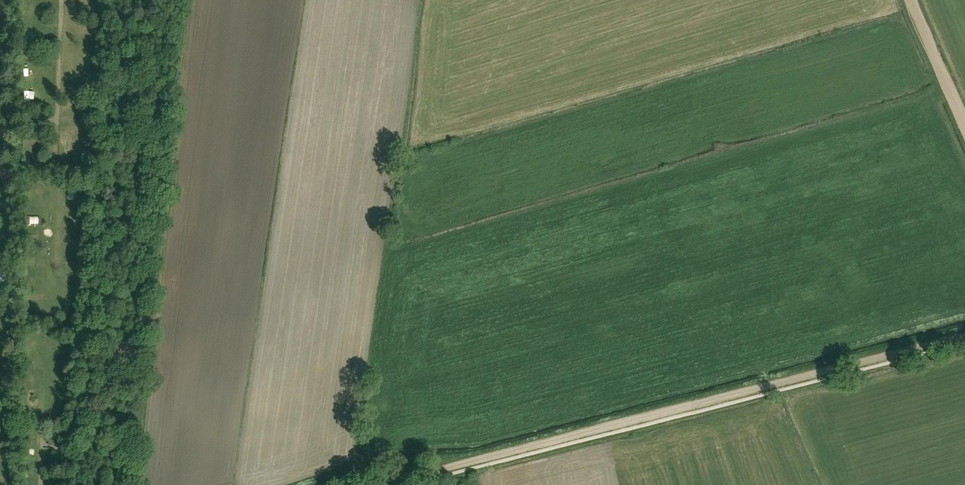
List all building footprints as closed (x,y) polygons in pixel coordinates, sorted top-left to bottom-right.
[(93,31),(92,41),(100,41),(100,31),(93,31)] [(0,171),(0,178),(9,189),(13,185),(16,183),(13,179),(4,168),(0,171)] [(64,448),(64,438),(53,438),(53,446),(53,448),(64,448)]
